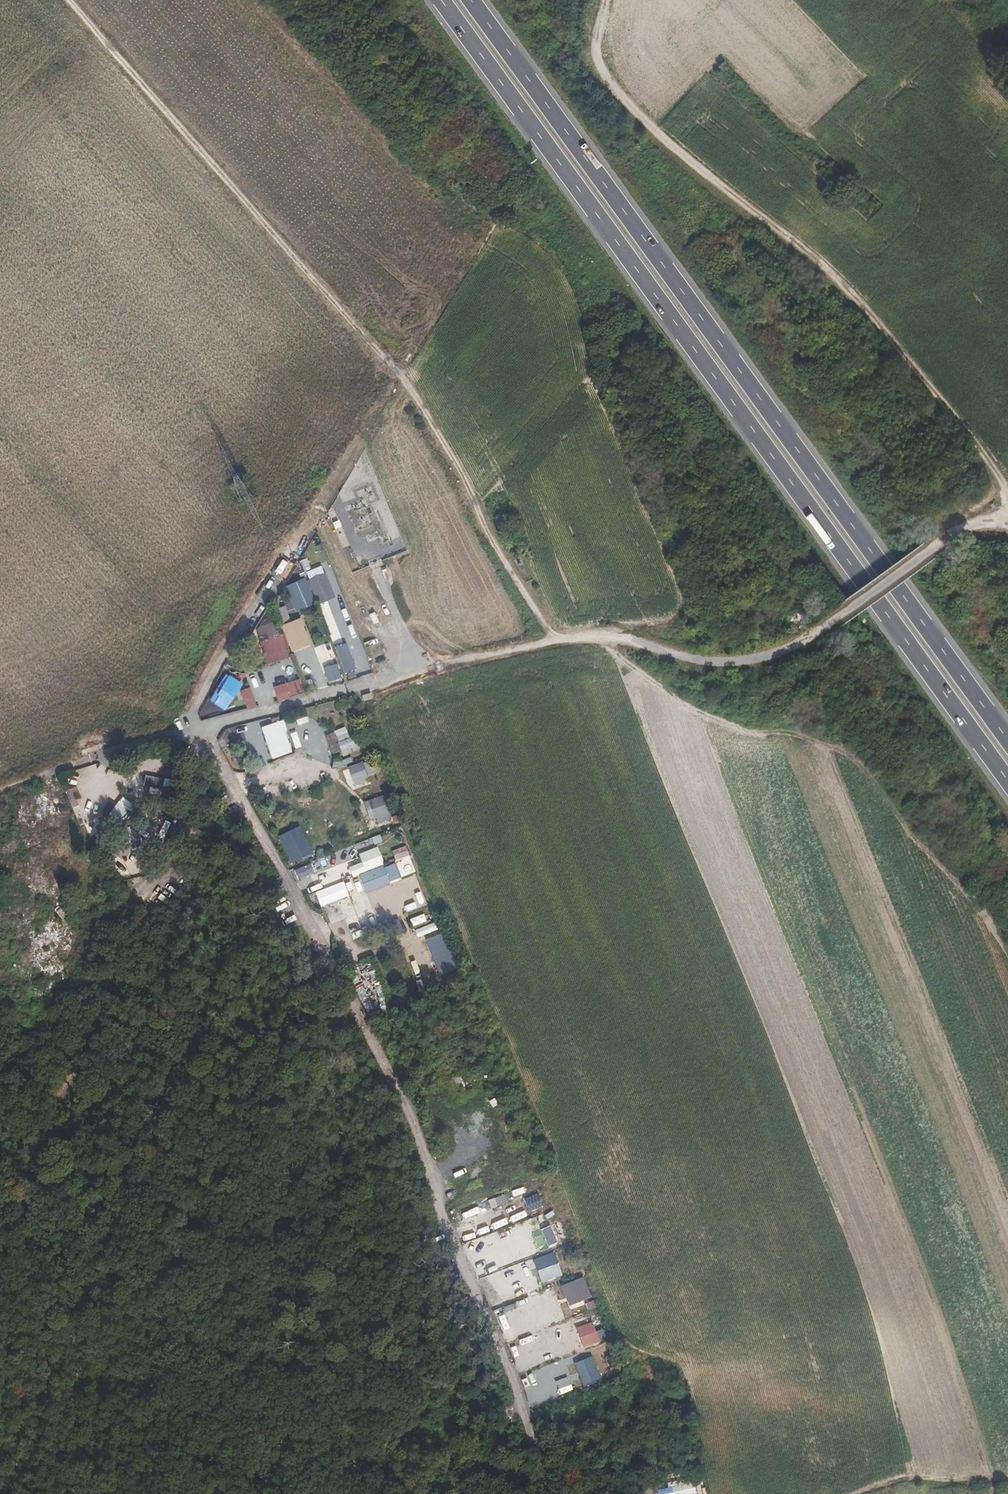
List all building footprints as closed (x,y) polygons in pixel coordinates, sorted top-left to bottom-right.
[(318,605),(335,598),(324,574),(307,581),(318,605)] [(305,580),(291,586),(298,601),(312,595),(305,580)] [(319,617),(303,623),(313,650),(319,647),(322,656),(332,652),(319,617)] [(267,666),(289,657),(274,621),(253,630),(267,666)] [(286,683),(289,696),(302,693),(299,680),(286,683)] [(241,704),(254,701),(251,688),(239,691),(241,704)] [(337,741),(342,756),(360,749),(355,735),(337,741)] [(349,765),(353,781),(367,777),(363,761),(349,765)] [(160,801),(162,775),(143,774),(141,800),(160,801)] [(77,784),(66,788),(71,802),(82,798),(77,784)] [(371,822),(390,816),(384,794),(364,800),(371,822)] [(119,835),(133,845),(140,834),(125,824),(136,806),(121,796),(106,819),(123,830),(119,835)] [(353,875),(359,873),(365,891),(401,878),(396,862),(385,865),(378,845),(359,852),(362,861),(350,865),(353,875)] [(407,846),(393,848),(395,861),(409,858),(407,846)] [(125,862),(130,874),(140,871),(135,858),(125,862)] [(426,938),(437,966),(444,963),(448,972),(459,967),(444,931),(426,938)] [(491,1207),(507,1201),(505,1193),(488,1199),(491,1207)] [(541,1251),(571,1242),(562,1219),(534,1230),(541,1251)] [(540,1368),(543,1384),(556,1382),(553,1366),(540,1368)] [(656,1487),(658,1493),(691,1493),(696,1493),(693,1479),(656,1487)]
